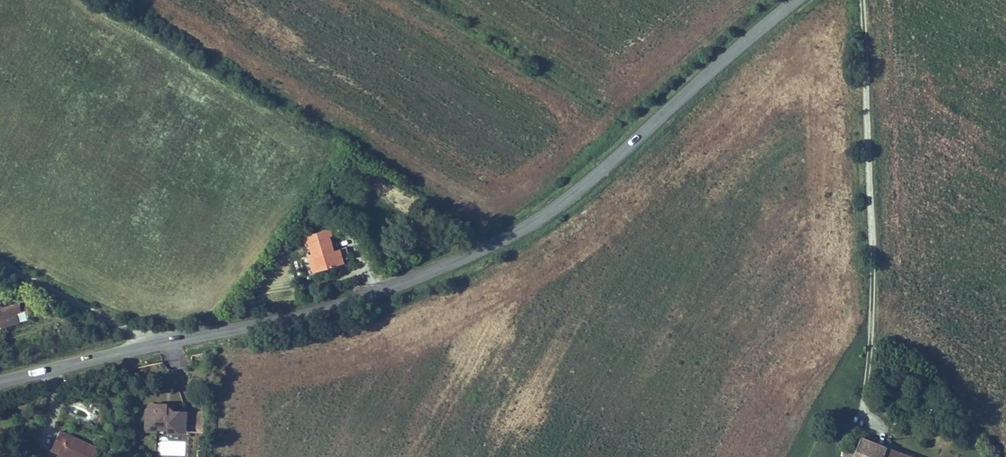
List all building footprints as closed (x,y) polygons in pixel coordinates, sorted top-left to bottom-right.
[(328,228),(300,236),(304,246),(310,244),(313,256),(319,274),(339,268),(335,255),(330,238),(331,238),(328,228)] [(341,254),(335,255),(339,268),(345,266),(341,254)] [(313,256),(309,258),(314,275),(319,274),(313,256)] [(3,333),(21,326),(19,316),(23,315),(21,305),(5,310),(0,309),(0,332),(3,333)] [(147,411),(147,422),(151,426),(158,426),(158,431),(168,431),(168,435),(205,436),(205,416),(167,415),(167,407),(152,407),(147,411)] [(151,426),(147,422),(147,435),(168,435),(168,431),(158,431),(158,426),(151,426)] [(61,433),(53,454),(59,456),(61,456),(96,456),(99,449),(61,433)] [(859,438),(851,456),(882,456),(886,449),(859,438)]
